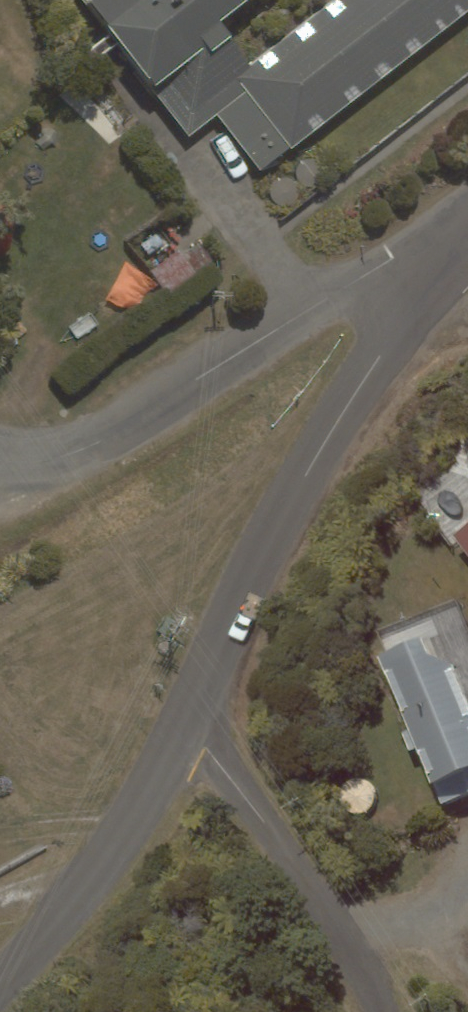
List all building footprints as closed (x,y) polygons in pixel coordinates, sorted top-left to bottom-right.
[(261,166),(467,7),(467,0),(339,0),(249,69),(213,22),(241,0),(86,0),(188,132),(217,109),(261,166)] [(450,534),(467,557),(467,520),(450,534)] [(377,655),(406,729),(401,731),(408,751),(416,748),(430,784),(433,783),(441,804),(467,793),(467,624),(457,596),(376,629),(385,652),(377,655)]
